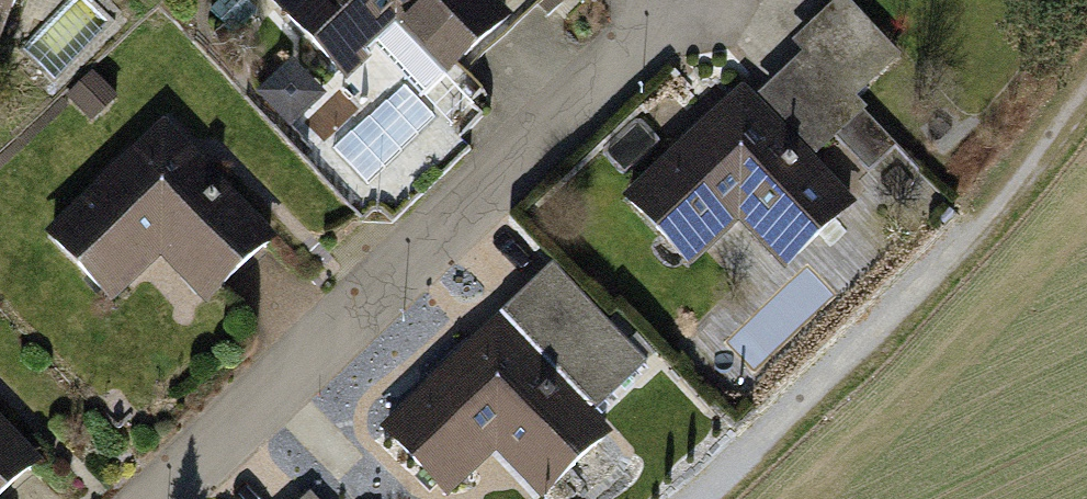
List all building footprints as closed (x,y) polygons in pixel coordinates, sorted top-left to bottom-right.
[(1,74),(29,0),(0,0),(0,73),(1,74)] [(355,81),(399,39),(438,81),(508,15),(494,0),(278,0),(355,81)] [(740,92),(628,195),(689,260),(740,214),(786,263),(847,206),(740,92)] [(178,152),(70,253),(135,322),(184,276),(225,319),(284,264),(178,152)] [(499,328),(386,435),(444,496),(493,450),(539,498),(603,437),(499,328)] [(38,482),(0,438),(0,498),(19,498),(38,482)]
